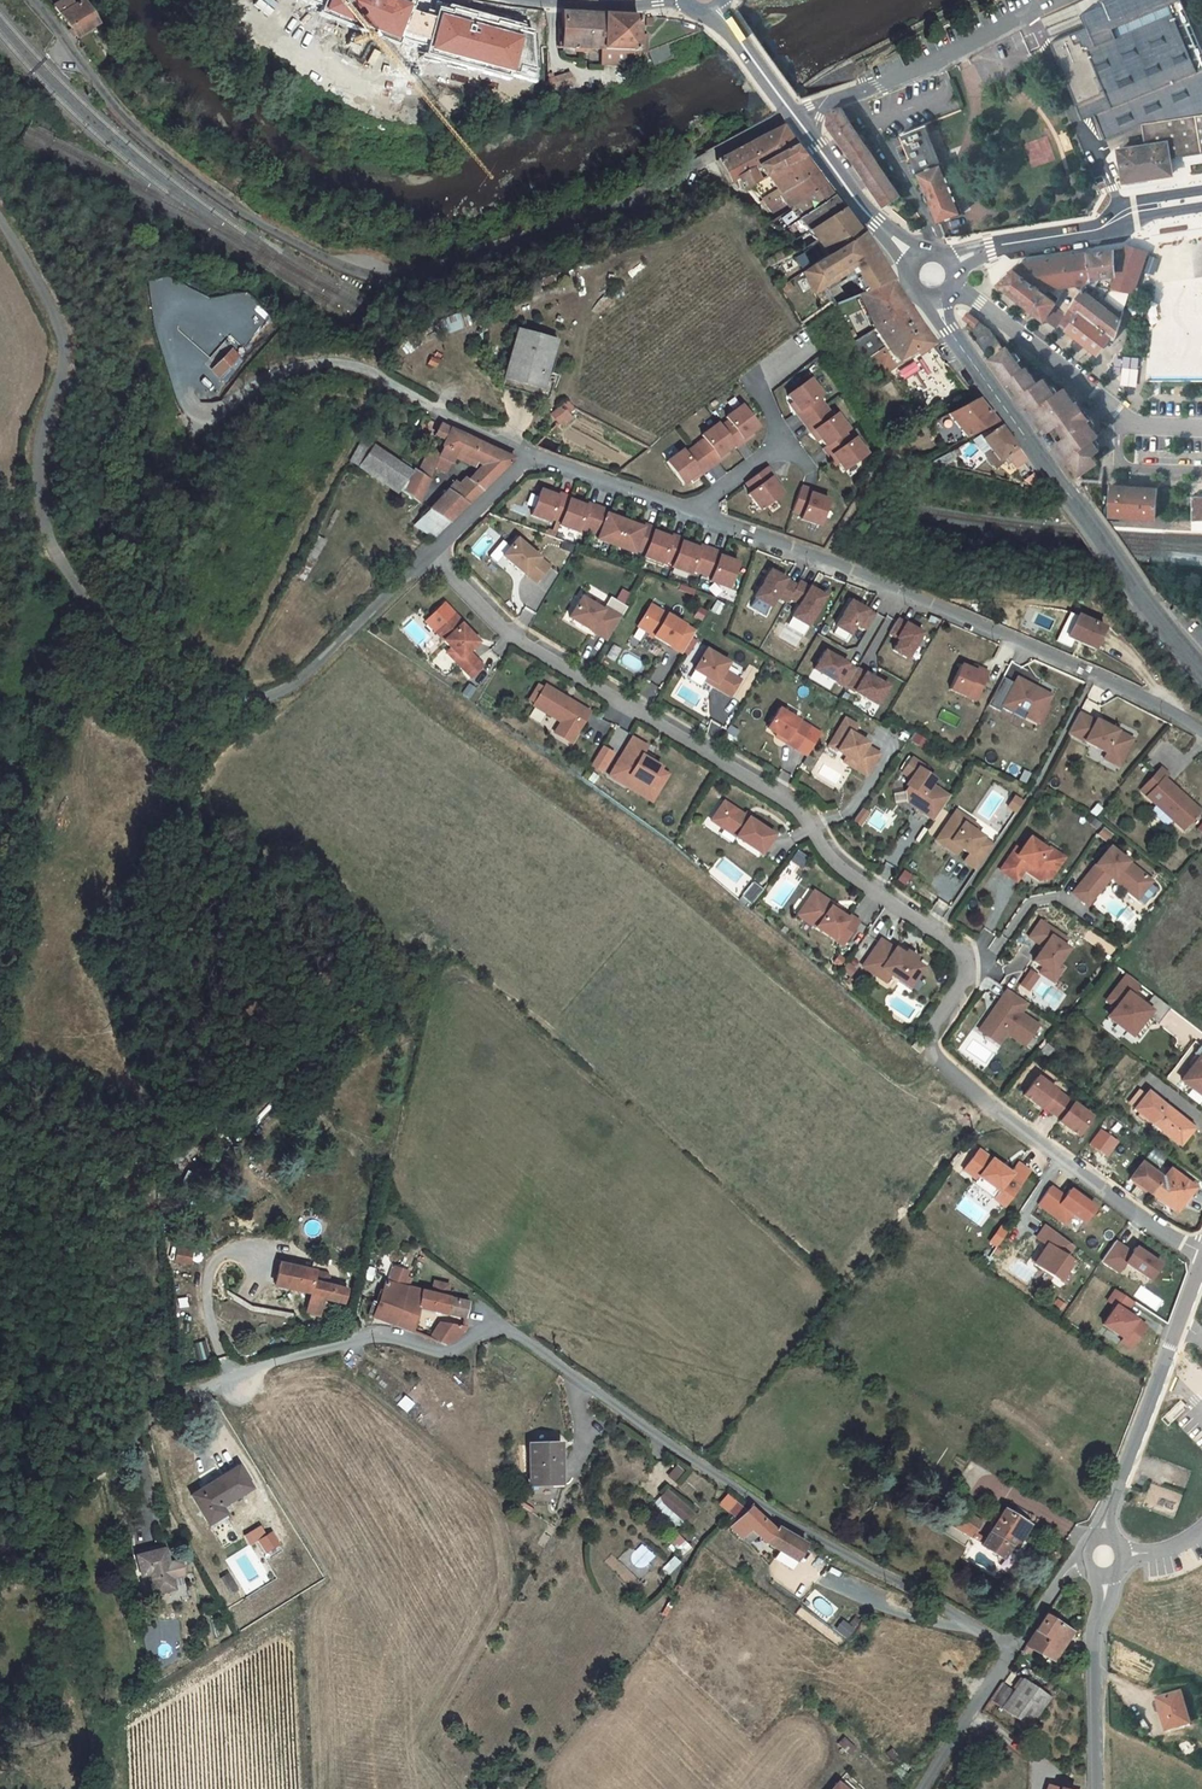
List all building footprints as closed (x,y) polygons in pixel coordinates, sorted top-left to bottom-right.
[(362,91),(380,91),(380,18),(386,17),(395,8),(374,1),(374,0),(365,0),(365,1),(363,1),(362,91)] [(374,1),(395,8),(434,20),(435,18),(442,19),(476,28),(475,31),(488,35),(489,31),(506,35),(511,12),(472,0),(374,0),(374,1)] [(1052,44),(1079,105),(1090,100),(1106,93),(1112,108),(1096,115),(1106,141),(1143,124),(1201,115),(1201,70),(1198,72),(1168,0),(1128,0),(1084,18),(1088,28),(1068,37),(1052,44)] [(75,38),(97,23),(82,1),(60,16),(75,38)] [(506,35),(501,51),(511,54),(516,38),(536,43),(543,12),(525,11),(524,15),(511,12),(506,35)] [(600,66),(601,66),(624,66),(624,61),(640,57),(641,42),(636,41),(637,18),(562,14),(561,23),(558,23),(557,48),(560,48),(600,50),(600,66)] [(1064,27),(1068,37),(1088,28),(1084,18),(1064,27)] [(476,28),(442,19),(439,29),(449,31),(447,41),(437,39),(433,52),(442,55),(447,62),(467,62),(475,31),(476,28)] [(439,29),(432,27),(429,37),(437,39),(447,41),(449,31),(439,29)] [(415,38),(402,34),(399,43),(412,47),(415,38)] [(648,53),(653,66),(672,59),(667,46),(648,53)] [(571,85),(572,85),(569,74),(548,80),(550,91),(571,85)] [(576,100),(571,85),(550,91),(555,106),(576,100)] [(1106,93),(1090,100),(1096,115),(1112,108),(1106,93)] [(836,106),(828,108),(827,125),(881,206),(902,193),(843,103),(836,106)] [(1143,124),(1147,146),(1120,150),(1125,182),(1153,177),(1173,174),(1171,158),(1201,153),(1201,115),(1143,124)] [(902,135),(938,219),(962,210),(942,162),(927,125),(902,135)] [(794,146),(781,127),(715,162),(729,182),(794,146)] [(803,158),(794,146),(729,182),(730,182),(732,184),(738,181),(744,190),(751,186),(803,158)] [(744,190),(752,186),(767,203),(814,173),(803,158),(751,186),(744,190)] [(814,173),(767,203),(777,217),(824,186),(814,173)] [(688,177),(674,184),(678,191),(691,183),(688,177)] [(777,217),(770,221),(784,231),(793,225),(800,220),(832,198),(824,186),(777,217)] [(832,198),(800,220),(810,232),(841,210),(832,198)] [(802,237),(793,244),(804,263),(807,269),(810,267),(819,261),(812,251),(805,241),(812,236),(820,246),(828,256),(859,235),(841,210),(810,232),(802,237)] [(810,232),(800,220),(793,225),(802,237),(810,232)] [(819,261),(810,267),(820,283),(846,265),(852,275),(853,275),(859,272),(871,290),(889,282),(874,258),(859,235),(828,256),(819,261)] [(1128,248),(1118,289),(1129,291),(1130,293),(1138,295),(1152,252),(1129,245),(1128,248)] [(820,246),(812,251),(819,261),(828,256),(820,246)] [(1101,252),(1089,254),(1092,276),(1118,289),(1128,248),(1125,248),(1101,252)] [(1014,269),(999,284),(1014,295),(1057,329),(1061,324),(1087,285),(1092,276),(1089,254),(1075,256),(1038,261),(1024,263),(1014,269)] [(771,258),(764,262),(766,267),(773,262),(771,258)] [(807,269),(804,263),(797,268),(800,274),(807,269)] [(871,290),(835,306),(854,344),(863,364),(869,360),(883,376),(893,368),(894,369),(900,365),(898,363),(913,356),(914,358),(931,346),(889,282),(871,290)] [(1087,285),(1061,324),(1099,353),(1111,337),(1115,338),(1124,313),(1120,311),(1104,299),(1105,298),(1112,290),(1087,285)] [(1118,289),(1112,290),(1105,298),(1123,311),(1130,293),(1129,291),(1118,289)] [(446,333),(469,327),(465,314),(443,320),(446,333)] [(1005,350),(991,330),(978,321),(970,314),(965,320),(974,326),(969,333),(989,361),(992,360),(1008,382),(1009,381),(1012,379),(1030,404),(1044,425),(1045,424),(1055,417),(1068,436),(1065,438),(1058,443),(1080,475),(1097,462),(1092,455),(1086,445),(1092,441),(1098,436),(1087,420),(1090,419),(1081,407),(1075,411),(1072,407),(1076,405),(1076,404),(1065,388),(1055,395),(1044,379),(1038,383),(1026,368),(1023,370),(1008,347),(1005,350)] [(206,328),(195,342),(208,353),(220,340),(206,328)] [(516,331),(503,378),(539,388),(536,397),(548,400),(554,375),(547,373),(556,342),(516,331)] [(219,377),(235,360),(229,354),(213,370),(219,377)] [(539,388),(503,378),(500,387),(536,397),(539,388)] [(1020,397),(1016,399),(1023,409),(1030,404),(1012,379),(1009,381),(1020,397)] [(809,380),(787,396),(792,403),(798,411),(795,413),(802,422),(824,406),(817,398),(821,395),(809,380)] [(996,423),(976,399),(947,415),(967,439),(996,423)] [(568,401),(551,414),(557,423),(560,421),(568,414),(574,409),(568,401)] [(1076,405),(1072,407),(1075,411),(1081,407),(1078,402),(1076,404),(1076,405)] [(792,403),(790,405),(795,413),(798,411),(792,403)] [(735,446),(737,449),(746,442),(743,439),(752,433),(759,427),(743,406),(727,417),(729,421),(721,427),(735,446)] [(824,406),(802,422),(811,434),(813,431),(819,440),(825,447),(843,433),(847,431),(835,415),(831,417),(824,406)] [(572,418),(568,414),(560,421),(564,426),(572,418)] [(1055,417),(1045,424),(1050,431),(1057,426),(1065,438),(1068,436),(1055,417)] [(694,447),(710,468),(721,460),(719,457),(727,451),(735,446),(721,427),(718,424),(702,435),(705,439),(694,447)] [(454,459),(456,454),(464,436),(440,425),(436,432),(447,437),(439,456),(438,457),(440,458),(451,463),(452,464),(454,459)] [(988,431),(979,436),(998,461),(1004,457),(1006,461),(1012,470),(1024,461),(1015,449),(998,427),(990,433),(988,431)] [(813,431),(811,434),(816,442),(819,440),(813,431)] [(743,439),(746,442),(754,436),(752,433),(743,439)] [(825,447),(822,449),(828,458),(831,456),(837,464),(843,471),(865,455),(853,439),(850,442),(843,433),(825,447)] [(454,482),(429,510),(449,523),(513,459),(464,436),(456,454),(475,462),(482,465),(461,488),(454,482)] [(979,436),(973,440),(996,468),(1006,461),(1004,457),(998,461),(979,436)] [(363,439),(352,458),(403,492),(412,473),(363,439)] [(1099,450),(1092,441),(1086,445),(1092,455),(1099,450)] [(667,462),(684,483),(691,478),(699,472),(701,475),(710,468),(694,447),(686,453),(683,450),(667,462)] [(439,456),(429,451),(418,473),(429,480),(434,468),(440,458),(438,457),(439,456)] [(719,457),(721,460),(729,454),(727,451),(719,457)] [(456,454),(454,459),(473,467),(475,462),(456,454)] [(946,454),(932,461),(931,463),(948,467),(951,461),(946,454)] [(831,456),(828,458),(834,466),(837,464),(831,456)] [(451,463),(440,458),(434,468),(445,474),(451,463)] [(748,495),(760,510),(782,494),(777,487),(771,478),(774,476),(767,467),(746,483),(752,492),(748,495)] [(412,473),(403,492),(418,502),(429,480),(418,473),(414,470),(412,473)] [(691,478),(693,481),(701,475),(699,472),(691,478)] [(774,476),(771,478),(777,487),(780,484),(774,476)] [(1158,489),(1112,486),(1110,516),(1156,519),(1158,489)] [(801,487),(792,512),(802,516),(800,520),(819,527),(828,501),(820,498),(810,495),(811,491),(801,487)] [(551,519),(560,522),(569,500),(570,497),(559,494),(558,497),(549,494),(540,490),(531,516),(549,523),(551,519)] [(1192,496),(1192,521),(1201,521),(1201,496),(1192,496)] [(577,504),(569,500),(560,522),(559,526),(577,533),(579,529),(589,532),(598,508),(588,504),(587,507),(577,504)] [(597,540),(615,547),(625,522),(616,518),(607,515),(608,511),(598,508),(589,532),(598,536),(597,540)] [(429,510),(415,526),(433,538),(449,523),(429,510)] [(1192,521),(1192,531),(1201,531),(1201,521),(1192,521)] [(635,550),(645,553),(653,532),(654,529),(644,525),(642,528),(633,525),(625,522),(615,547),(634,554),(635,550)] [(663,560),(673,564),(681,543),(682,539),(672,535),(671,539),(661,535),(653,532),(645,553),(644,557),(662,564),(663,560)] [(315,538),(295,575),(304,580),(325,543),(315,538)] [(511,546),(502,556),(510,563),(524,576),(525,574),(535,583),(549,567),(539,558),(529,550),(516,539),(511,546)] [(692,571),(701,575),(711,550),(700,546),(699,550),(690,546),(681,543),(673,564),(672,568),(690,575),(692,571)] [(711,550),(701,575),(711,578),(710,582),(728,589),(737,564),(729,561),(720,557),(721,554),(711,550)] [(772,568),(756,596),(773,606),(778,597),(789,604),(792,600),(800,583),(772,568)] [(826,596),(800,583),(792,600),(801,604),(794,617),(811,626),(826,596)] [(853,598),(836,624),(853,635),(859,626),(865,630),(876,613),(853,598)] [(581,599),(570,619),(607,642),(621,618),(604,608),(603,612),(581,599)] [(651,606),(638,628),(683,655),(696,633),(651,606)] [(455,663),(470,678),(481,666),(467,652),(477,642),(460,625),(462,623),(453,614),(434,633),(447,645),(459,658),(455,663)] [(1075,616),(1066,637),(1093,650),(1103,628),(1075,616)] [(898,617),(889,635),(897,639),(891,650),(912,661),(927,631),(898,617)] [(793,618),(789,626),(805,635),(809,626),(793,618)] [(828,646),(814,668),(847,687),(859,666),(828,646)] [(706,651),(694,671),(707,679),(716,684),(714,687),(730,697),(740,681),(724,671),(729,664),(706,651)] [(950,689),(976,701),(988,672),(978,668),(977,671),(960,664),(950,689)] [(894,685),(859,666),(847,687),(882,706),(894,685)] [(1025,717),(1036,722),(1049,699),(1032,690),(1034,687),(1017,677),(1014,683),(1002,677),(988,705),(999,711),(1001,708),(1011,713),(1016,705),(1028,712),(1025,717)] [(568,743),(587,713),(543,686),(531,705),(559,722),(552,733),(568,743)] [(779,710),(767,729),(777,735),(787,741),(785,743),(808,757),(823,734),(779,710)] [(1067,732),(1120,761),(1131,740),(1095,720),(1094,721),(1078,713),(1067,732)] [(845,719),(828,747),(846,757),(856,763),(852,768),(867,776),(880,755),(866,747),(868,744),(859,739),(852,734),(854,732),(857,727),(845,719)] [(620,772),(647,788),(659,768),(648,762),(639,756),(641,753),(644,748),(630,739),(607,776),(615,781),(620,772)] [(605,774),(616,753),(602,745),(591,766),(605,774)] [(648,762),(650,758),(641,753),(639,756),(648,762)] [(846,757),(843,763),(852,768),(856,763),(846,757)] [(908,804),(934,821),(949,798),(936,789),(939,784),(929,777),(931,773),(916,763),(907,777),(915,783),(911,790),(914,791),(910,796),(908,804)] [(1160,768),(1150,779),(1157,786),(1163,779),(1167,774),(1160,768)] [(615,781),(641,797),(647,788),(620,772),(615,781)] [(1150,779),(1140,791),(1182,830),(1199,811),(1163,779),(1157,786),(1150,779)] [(723,803),(710,822),(735,838),(737,836),(717,823),(728,806),(723,803)] [(735,838),(761,855),(773,836),(728,806),(717,823),(737,836),(735,838)] [(954,812),(949,819),(960,827),(962,824),(972,831),(975,826),(954,812)] [(963,862),(975,870),(991,846),(981,839),(981,837),(972,831),(962,824),(960,827),(949,819),(935,841),(946,848),(950,842),(960,849),(968,854),(963,862)] [(1011,854),(999,871),(1015,882),(1023,870),(1027,865),(1049,880),(1063,859),(1048,848),(1046,851),(1028,838),(1016,857),(1011,854)] [(946,848),(955,855),(960,849),(950,842),(946,848)] [(1109,848),(1080,884),(1095,896),(1109,879),(1112,881),(1114,879),(1129,891),(1142,876),(1109,848)] [(1023,870),(1039,881),(1049,880),(1027,865),(1023,870)] [(1112,881),(1136,901),(1150,883),(1142,876),(1129,891),(1114,879),(1112,881)] [(1080,884),(1071,893),(1086,906),(1095,896),(1080,884)] [(813,891),(796,915),(801,919),(815,898),(837,912),(839,909),(813,891)] [(841,946),(858,922),(849,916),(847,919),(837,912),(815,898),(801,919),(841,946)] [(1038,922),(1028,939),(1042,948),(1032,962),(1042,968),(1051,975),(1057,965),(1068,949),(1061,945),(1065,939),(1038,922)] [(890,975),(908,988),(922,968),(913,962),(915,959),(906,952),(903,956),(894,949),(894,950),(880,940),(864,963),(878,973),(881,969),(890,975)] [(864,963),(861,967),(885,983),(890,975),(881,969),(878,973),(864,963)] [(1042,968),(1038,974),(1053,983),(1062,969),(1057,965),(1051,975),(1042,968)] [(1030,968),(1018,984),(1029,993),(1041,977),(1030,968)] [(1125,974),(1105,1001),(1113,1006),(1106,1017),(1136,1039),(1157,1010),(1135,994),(1141,986),(1125,974)] [(1025,1004),(1006,990),(999,1000),(1000,1002),(992,1014),(990,1013),(980,1027),(996,1038),(1001,1031),(1005,1033),(1023,1046),(1036,1026),(1019,1014),(1025,1004)] [(1000,1002),(999,1000),(990,1013),(992,1014),(1000,1002)] [(980,1027),(977,1031),(997,1044),(1005,1033),(1001,1031),(996,1038),(980,1027)] [(913,1042),(909,1047),(918,1054),(922,1049),(913,1042)] [(1050,1048),(1045,1044),(1040,1050),(1045,1054),(1050,1048)] [(1181,1081),(1201,1096),(1201,1047),(1201,1046),(1194,1054),(1199,1058),(1181,1081)] [(1037,1076),(1023,1095),(1042,1109),(1044,1106),(1061,1119),(1059,1121),(1077,1135),(1091,1116),(1037,1076)] [(1128,1104),(1135,1109),(1145,1096),(1138,1091),(1128,1104)] [(1135,1109),(1134,1109),(1179,1145),(1191,1131),(1179,1121),(1181,1119),(1148,1093),(1145,1096),(1135,1109)] [(1181,1119),(1179,1121),(1191,1131),(1194,1126),(1183,1117),(1181,1119)] [(1101,1129),(1090,1144),(1108,1157),(1119,1142),(1101,1129)] [(997,1199),(1005,1205),(1032,1171),(1018,1161),(1012,1168),(980,1143),(959,1169),(977,1183),(982,1177),(1002,1192),(997,1199)] [(1162,1179),(1141,1163),(1130,1178),(1150,1194),(1162,1179)] [(1169,1170),(1162,1179),(1150,1194),(1165,1205),(1173,1211),(1175,1213),(1182,1204),(1187,1196),(1194,1188),(1169,1170)] [(1053,1184),(1037,1206),(1065,1227),(1075,1214),(1086,1223),(1099,1206),(1074,1187),(1067,1195),(1053,1184)] [(1187,1196),(1182,1204),(1185,1206),(1191,1199),(1187,1196)] [(1165,1205),(1162,1209),(1170,1215),(1173,1211),(1165,1205)] [(1029,1241),(1024,1238),(1015,1252),(1020,1255),(1029,1241)] [(1117,1240),(1102,1261),(1122,1274),(1130,1262),(1154,1280),(1166,1263),(1140,1245),(1134,1253),(1117,1240)] [(1041,1253),(1033,1264),(1042,1270),(1043,1270),(1059,1280),(1066,1269),(1072,1273),(1078,1265),(1065,1256),(1069,1250),(1064,1247),(1060,1253),(1047,1245),(1042,1253),(1041,1253)] [(191,1252),(176,1249),(174,1261),(189,1264),(191,1252)] [(279,1264),(275,1285),(310,1293),(306,1313),(320,1316),(322,1298),(344,1303),(347,1290),(312,1282),(314,1272),(279,1264)] [(431,1293),(409,1288),(396,1326),(413,1333),(419,1308),(466,1318),(468,1303),(445,1297),(448,1285),(433,1281),(431,1293)] [(408,1288),(385,1282),(373,1317),(394,1325),(396,1326),(409,1288),(408,1288)] [(1116,1289),(1109,1299),(1118,1305),(1104,1325),(1122,1337),(1119,1342),(1135,1353),(1153,1327),(1128,1310),(1134,1301),(1116,1289)] [(440,1324),(430,1340),(446,1346),(458,1339),(452,1334),(452,1327),(440,1324)] [(464,1330),(452,1327),(452,1334),(458,1339),(459,1338),(464,1330)] [(560,1443),(529,1444),(530,1486),(561,1485),(560,1443)] [(686,1486),(692,1466),(677,1461),(670,1480),(686,1486)] [(221,1507),(251,1488),(236,1464),(221,1473),(222,1476),(190,1496),(207,1525),(225,1514),(221,1507)] [(683,1521),(691,1513),(666,1490),(661,1497),(663,1503),(683,1521)] [(728,1512),(733,1516),(742,1507),(737,1503),(728,1512)] [(806,1545),(777,1527),(774,1530),(749,1507),(746,1510),(742,1507),(733,1516),(737,1520),(729,1527),(741,1539),(750,1529),(764,1542),(778,1551),(796,1561),(806,1545)] [(965,1513),(960,1510),(951,1523),(957,1527),(965,1513)] [(995,1524),(982,1545),(1003,1558),(1010,1546),(1016,1537),(1020,1540),(1029,1526),(1004,1510),(1001,1515),(998,1513),(992,1522),(995,1524)] [(965,1513),(957,1527),(973,1537),(982,1522),(966,1512),(965,1513)] [(260,1526),(244,1536),(250,1546),(266,1536),(260,1526)] [(747,1545),(756,1535),(750,1529),(741,1539),(747,1545)] [(674,1531),(666,1538),(675,1548),(683,1541),(674,1531)] [(1020,1540),(1016,1537),(1010,1546),(1015,1549),(1020,1540)] [(626,1560),(642,1574),(657,1557),(641,1543),(626,1560)] [(169,1563),(165,1549),(136,1556),(141,1576),(150,1574),(152,1574),(152,1577),(151,1578),(155,1594),(175,1589),(172,1578),(184,1576),(180,1561),(169,1563)] [(791,1569),(796,1561),(778,1551),(773,1559),(791,1569)] [(673,1557),(663,1568),(670,1574),(680,1563),(673,1557)] [(220,1578),(230,1595),(238,1590),(228,1574),(220,1578)] [(676,1596),(681,1587),(676,1585),(672,1593),(676,1596)] [(243,1599),(227,1608),(235,1622),(251,1613),(243,1599)] [(1032,1650),(1053,1660),(1071,1632),(1045,1616),(1026,1646),(1024,1648),(1023,1650),(1029,1654),(1032,1650)] [(1029,1727),(1050,1697),(1023,1678),(1014,1691),(1003,1708),(1002,1708),(1029,1727)] [(85,1680),(86,1690),(98,1687),(96,1679),(85,1680)] [(990,1700),(1003,1708),(1014,1691),(1001,1683),(990,1700)] [(103,1702),(100,1687),(86,1690),(89,1705),(103,1702)] [(1182,1692),(1157,1698),(1166,1730),(1190,1723),(1186,1710),(1187,1710),(1182,1692)] [(855,1749),(843,1737),(837,1743),(849,1755),(855,1749)]
